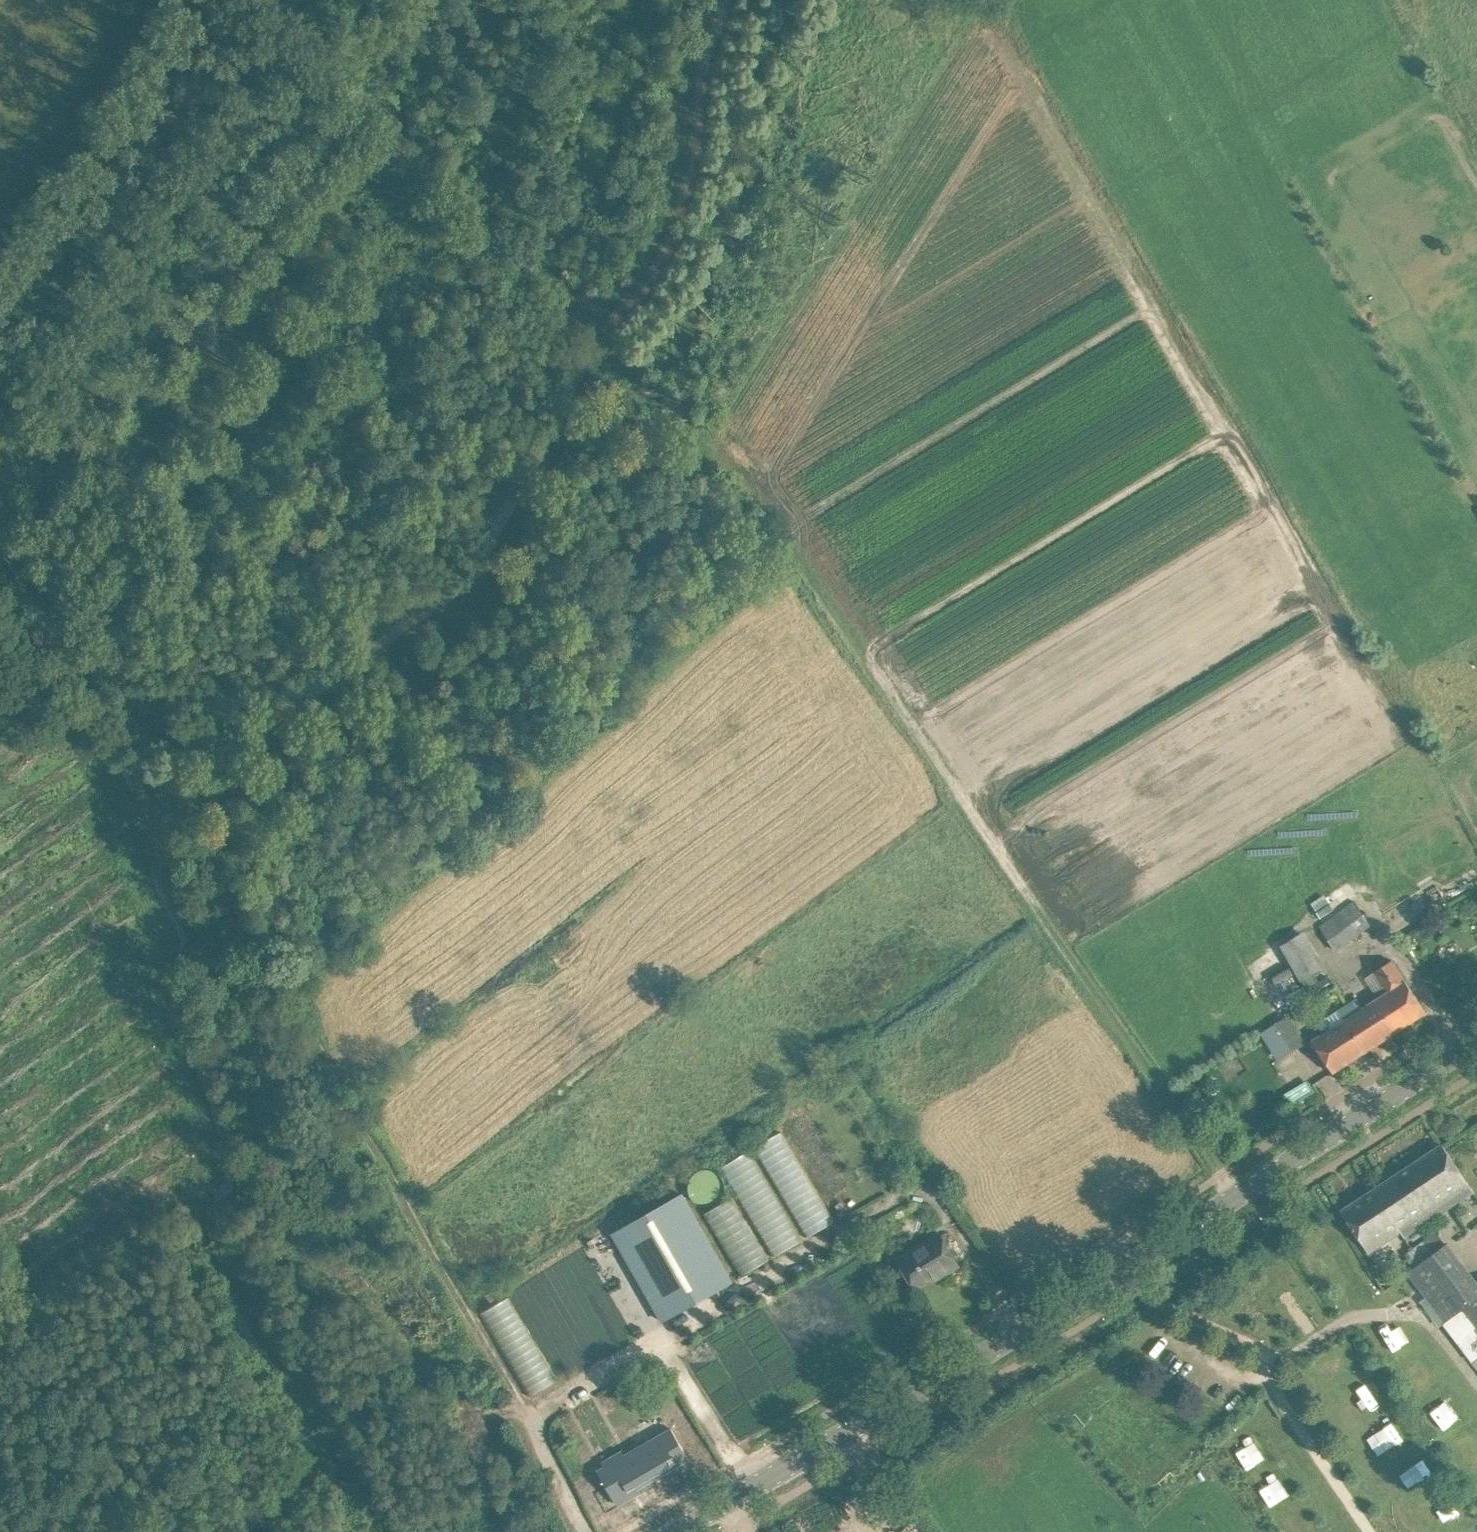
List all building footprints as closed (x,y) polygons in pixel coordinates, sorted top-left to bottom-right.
[(1353,900),(1319,925),(1335,951),(1371,925),(1353,900)] [(1279,945),(1300,981),(1326,966),(1304,930),(1279,945)] [(1387,992),(1312,1040),(1333,1072),(1426,1012),(1392,960),(1374,971),(1384,988),(1387,992)] [(1275,1059),(1303,1043),(1285,1014),(1258,1030),(1275,1059)] [(752,1143),(804,1236),(834,1219),(781,1126),(752,1143)] [(1443,1145),(1342,1211),(1353,1228),(1364,1246),(1367,1251),(1398,1230),(1400,1229),(1434,1207),(1432,1204),(1442,1197),(1444,1200),(1449,1197),(1468,1184),(1454,1161),(1443,1145)] [(721,1160),(770,1255),(798,1240),(749,1146),(721,1160)] [(682,1193),(612,1232),(662,1320),(732,1281),(682,1193)] [(704,1208),(738,1273),(766,1259),(731,1193),(704,1208)] [(897,1259),(904,1271),(915,1288),(931,1278),(930,1275),(936,1271),(940,1277),(959,1265),(939,1233),(897,1259)] [(1405,1254),(1414,1267),(1407,1272),(1425,1295),(1433,1306),(1430,1308),(1441,1323),(1476,1296),(1476,1286),(1445,1243),(1435,1251),(1425,1239),(1405,1254)] [(552,1380),(513,1293),(484,1306),(524,1393),(552,1380)] [(1387,1447),(1404,1436),(1391,1416),(1374,1427),(1387,1447)] [(597,1471),(615,1501),(689,1458),(672,1428),(597,1471)] [(1255,1438),(1235,1445),(1243,1468),(1263,1461),(1255,1438)] [(1440,1500),(1454,1521),(1462,1516),(1448,1495),(1440,1500)]
